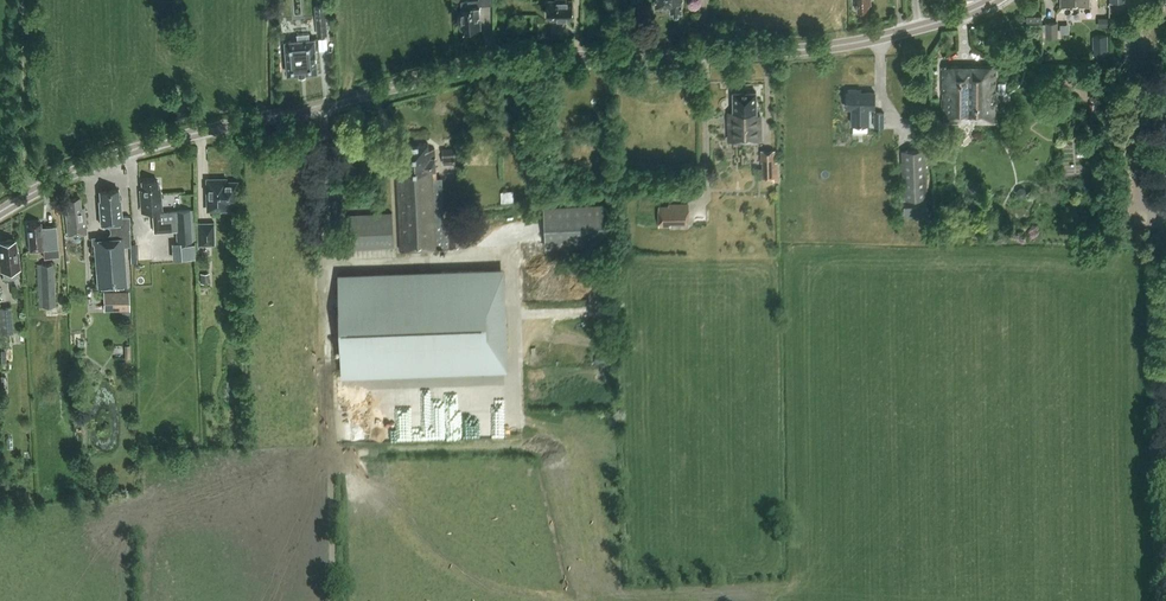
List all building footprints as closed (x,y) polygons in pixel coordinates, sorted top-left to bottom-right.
[(462,9),(464,29),(480,28),(478,15),(481,15),(479,0),(463,0),(461,0),(462,9)] [(573,18),(572,0),(566,0),(556,0),(556,1),(547,1),(547,15),(552,15),(552,19),(573,18)] [(671,6),(670,6),(670,11),(682,11),(682,0),(671,0),(671,6)] [(855,1),(858,1),(858,10),(868,10),(868,4),(870,4),(870,0),(855,0),(855,1)] [(317,35),(328,34),(325,4),(315,5),(317,35)] [(1045,37),(1057,37),(1057,22),(1045,22),(1045,37)] [(1072,31),(1072,23),(1064,23),(1064,32),(1072,31)] [(1092,35),(1093,55),(1108,54),(1107,35),(1092,35)] [(315,38),(285,41),(288,74),(317,72),(315,38)] [(995,122),(995,66),(942,66),(942,122),(995,122)] [(1087,81),(1087,89),(1097,89),(1097,80),(1087,81)] [(845,92),(845,108),(852,108),(852,125),(869,125),(869,108),(875,108),(875,92),(861,92),(856,92),(856,89),(848,89),(848,92),(845,92)] [(757,114),(756,91),(733,92),(733,111),(730,111),(730,115),(727,115),(728,139),(760,139),(760,114),(757,114)] [(873,127),(883,128),(883,112),(874,112),(873,127)] [(475,130),(476,139),(492,137),(491,128),(475,130)] [(399,248),(466,246),(466,224),(445,225),(443,178),(437,178),(436,147),(429,148),(429,142),(401,144),(403,172),(396,175),(399,248)] [(442,148),(443,164),(455,164),(454,147),(442,148)] [(762,161),(762,178),(773,177),(773,182),(778,182),(777,161),(775,161),(775,149),(760,150),(761,161),(762,161)] [(901,150),(903,199),(927,198),(925,149),(901,150)] [(207,179),(208,209),(225,208),(225,202),(236,201),(236,182),(225,182),(225,179),(207,179)] [(139,190),(141,206),(141,212),(153,211),(154,232),(176,230),(177,242),(195,241),(193,209),(174,210),(175,220),(161,222),(160,210),(162,210),(160,187),(158,187),(157,180),(142,181),(142,190),(139,190)] [(384,198),(395,197),(394,185),(383,186),(384,198)] [(118,189),(100,190),(100,199),(99,200),(101,223),(117,222),(118,236),(94,238),(97,285),(126,283),(124,245),(131,245),(129,215),(121,215),(120,198),(119,198),(118,189)] [(505,201),(517,200),(517,189),(504,190),(505,201)] [(65,212),(67,230),(67,235),(86,233),(85,206),(81,207),(80,197),(67,198),(69,212),(65,212)] [(603,202),(543,205),(546,248),(606,244),(603,202)] [(659,209),(659,227),(670,227),(670,222),(688,222),(688,204),(669,205),(669,209),(659,209)] [(394,246),(392,213),(350,214),(351,248),(394,246)] [(57,247),(58,247),(56,225),(41,226),(40,221),(27,222),(30,249),(44,248),(45,257),(58,256),(57,247)] [(198,245),(214,245),(214,222),(197,222),(198,245)] [(5,276),(6,277),(8,278),(9,278),(11,278),(12,278),(13,278),(14,277),(15,276),(16,276),(16,275),(19,275),(17,258),(19,258),(18,250),(16,250),(15,240),(0,241),(0,248),(0,252),(0,260),(2,260),(4,276),(5,276)] [(1096,240),(1096,249),(1107,249),(1106,240),(1096,240)] [(56,305),(54,263),(36,264),(38,306),(56,305)] [(209,282),(209,272),(200,273),(200,282),(209,282)] [(339,278),(342,371),(500,366),(497,272),(339,278)] [(103,291),(104,302),(129,301),(128,291),(103,291)] [(7,333),(13,332),(11,307),(0,308),(0,329),(0,333),(7,333)]
